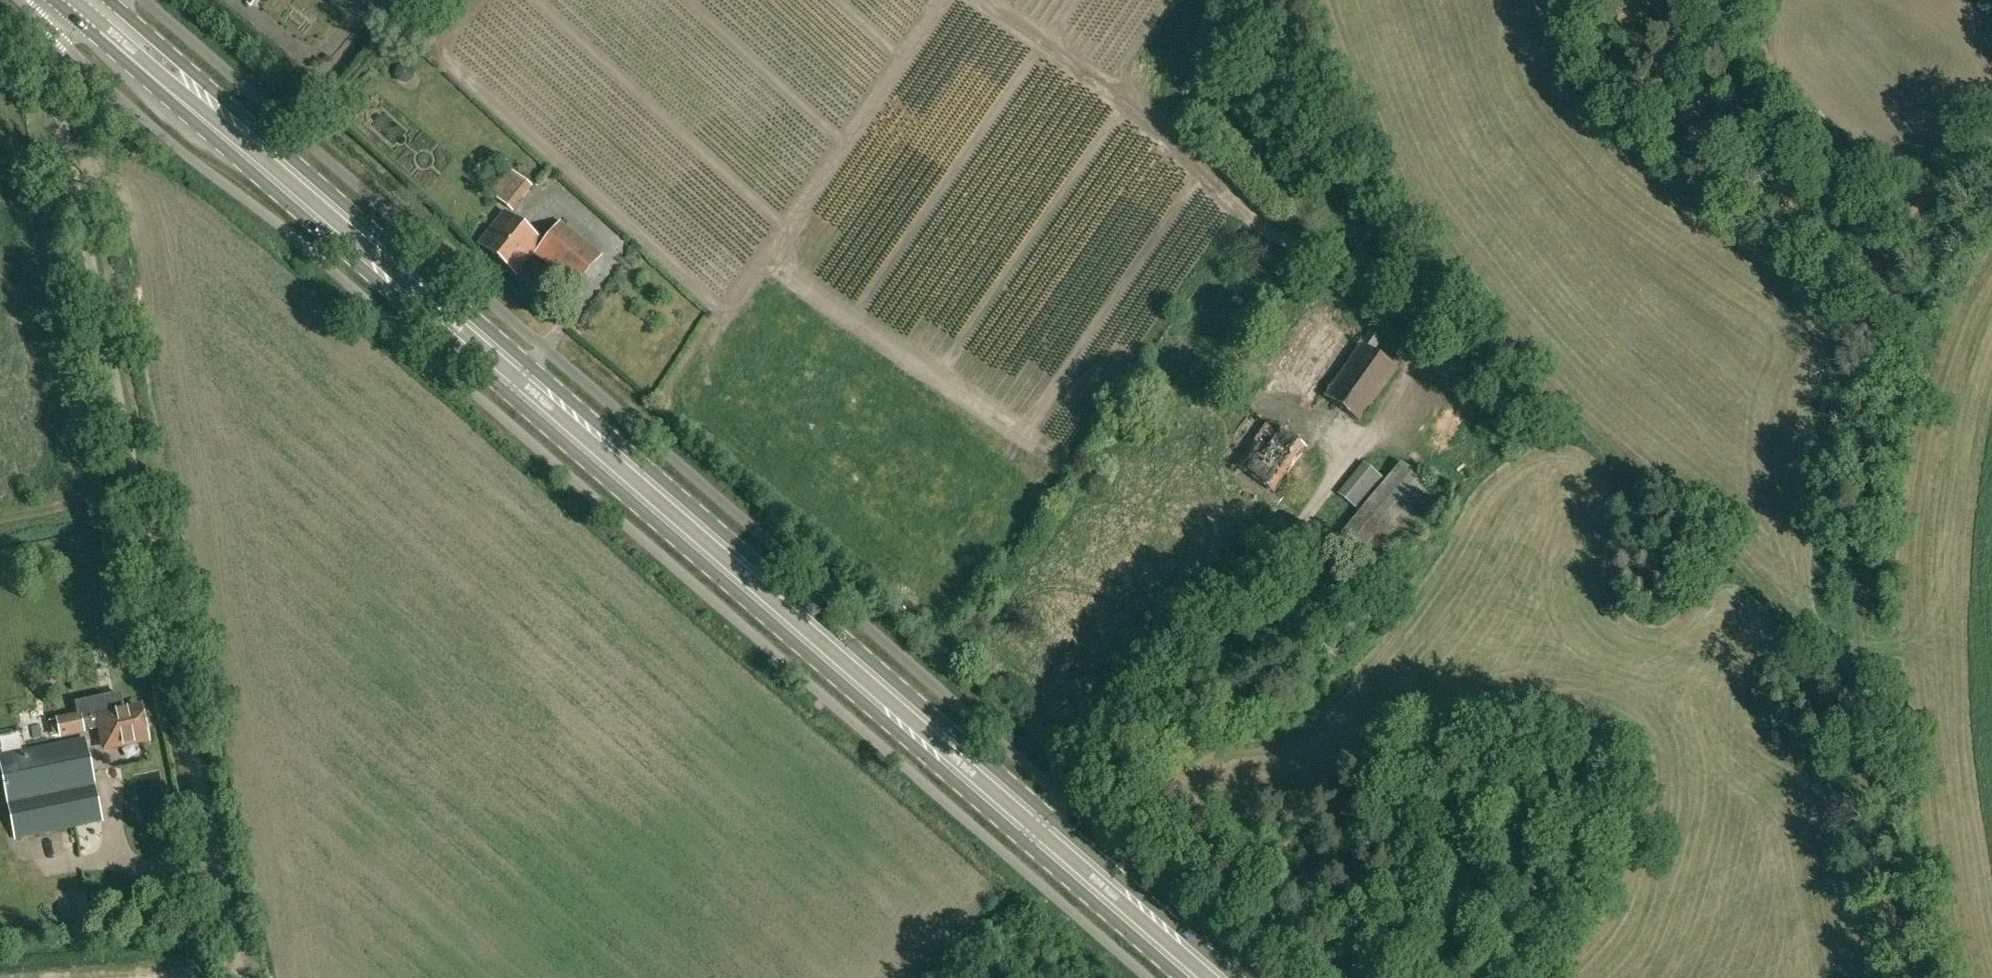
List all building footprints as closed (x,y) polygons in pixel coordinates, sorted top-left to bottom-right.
[(512,212),(532,187),(510,169),(489,194),(512,212)] [(544,244),(504,212),(478,244),(516,275),(534,254),(575,287),(601,255),(561,223),(544,244)] [(1234,267),(1227,262),(1223,267),(1230,272),(1234,267)] [(552,274),(543,286),(554,297),(564,284),(552,274)] [(1370,332),(1361,344),(1373,352),(1381,340),(1370,332)] [(1326,397),(1360,422),(1396,370),(1362,346),(1326,397)] [(1267,423),(1237,467),(1274,493),(1305,449),(1267,423)] [(1444,498),(1403,463),(1327,553),(1368,588),(1444,498)] [(1358,511),(1371,495),(1350,477),(1337,493),(1358,511)] [(145,743),(137,707),(100,715),(83,720),(81,713),(67,716),(56,718),(60,740),(84,734),(86,734),(85,732),(103,728),(108,751),(145,743)] [(0,757),(0,764),(16,838),(78,824),(102,819),(85,739),(0,757)]
